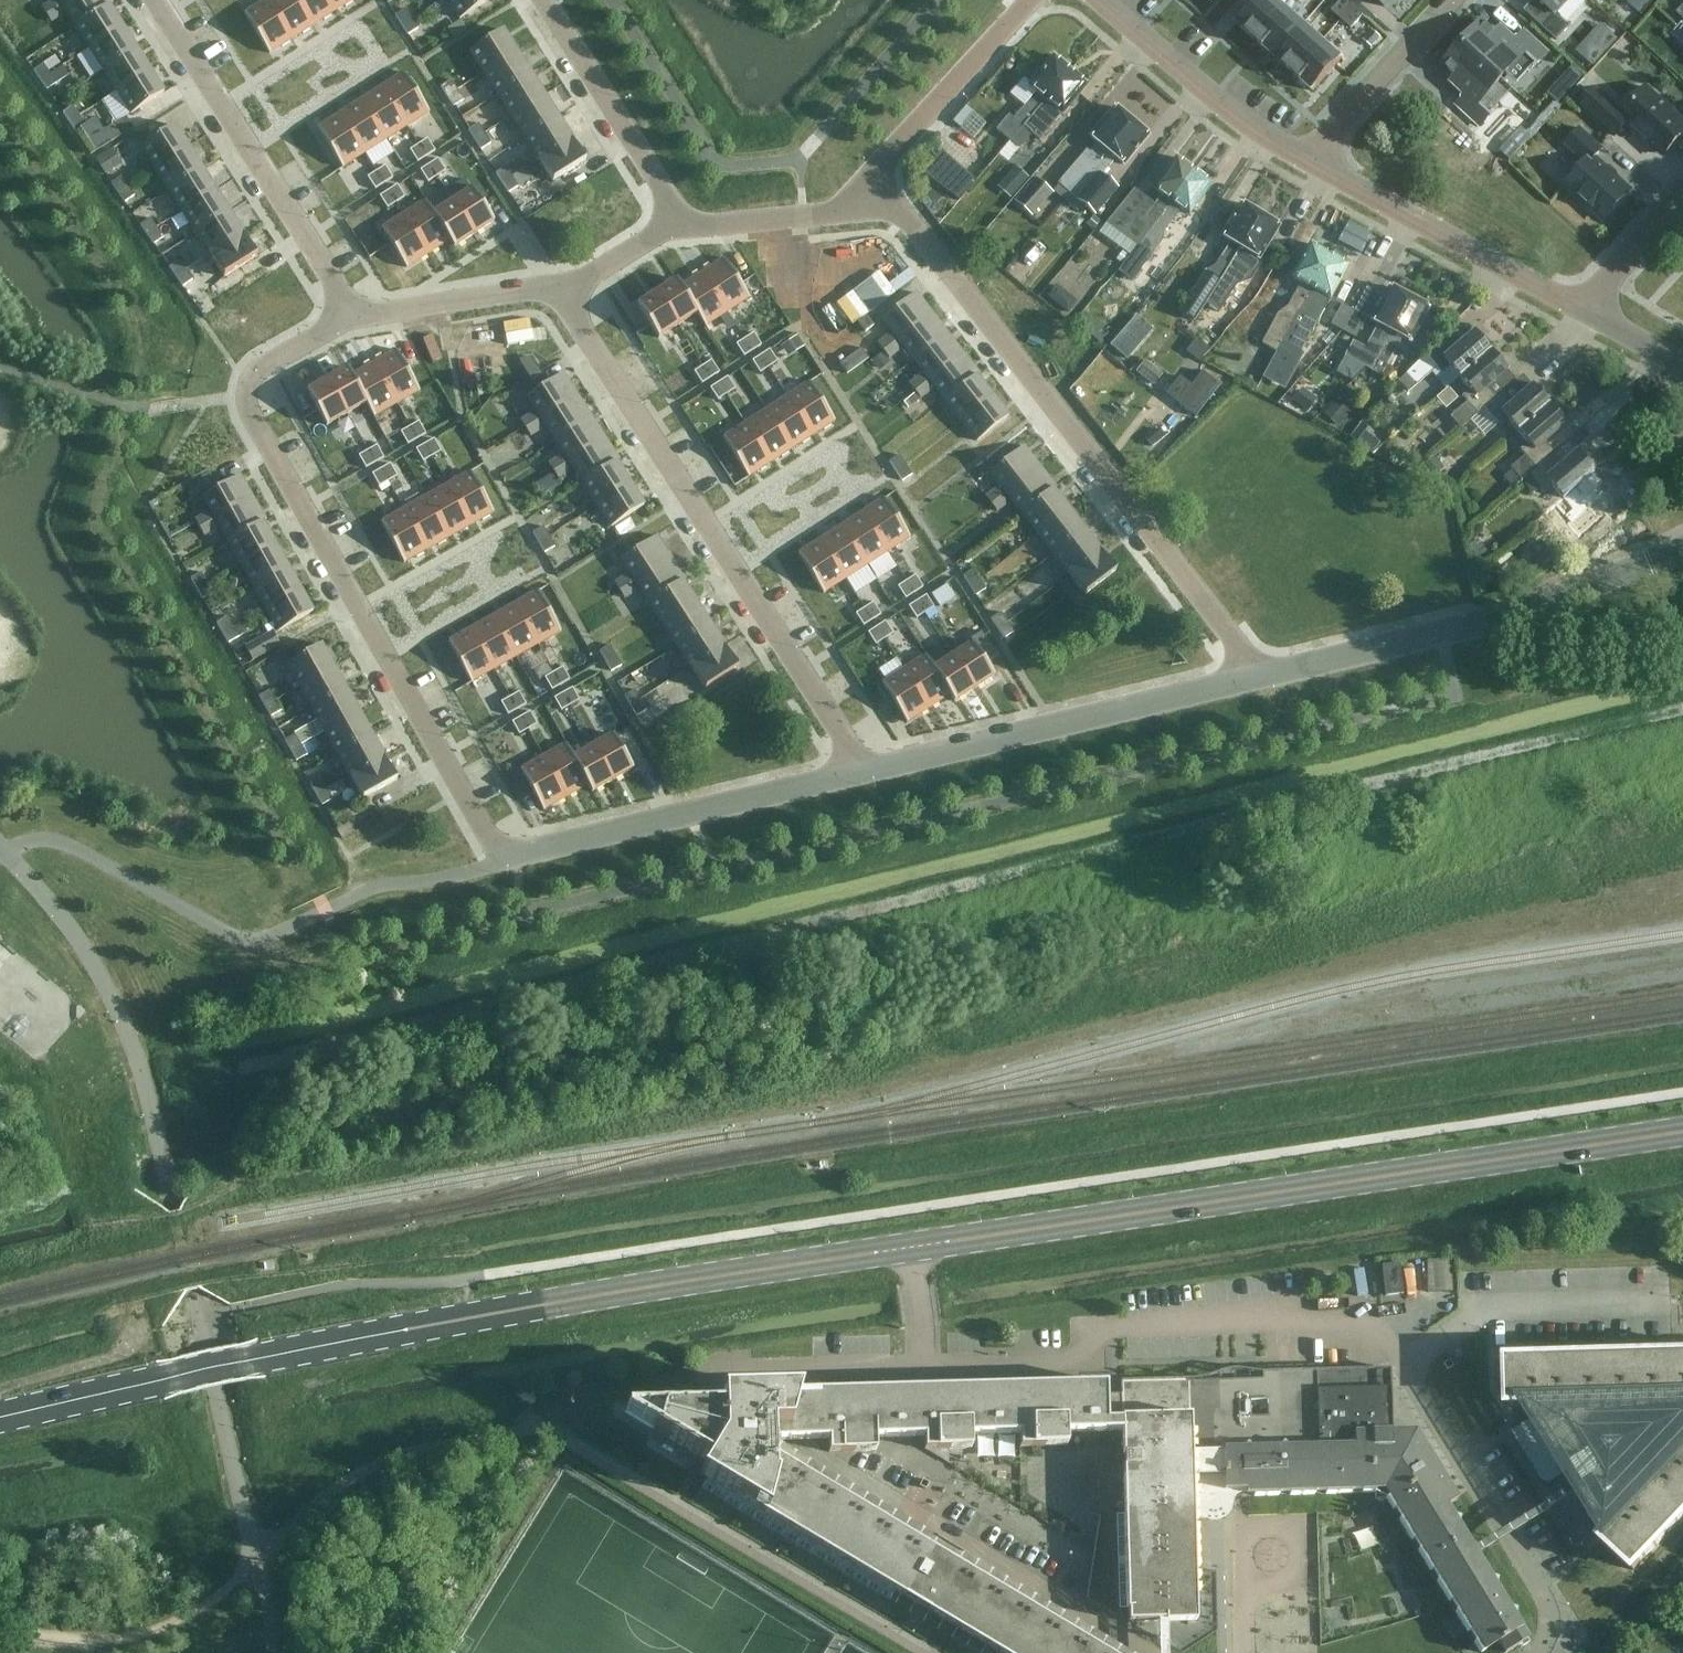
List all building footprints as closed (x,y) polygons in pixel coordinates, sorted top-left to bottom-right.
[(71,0),(60,0),(61,0),(56,3),(54,0),(43,7),(48,15),(71,0)] [(113,4),(111,0),(71,0),(48,15),(53,22),(64,15),(62,12),(66,9),(77,26),(110,6),(111,6),(113,4)] [(245,14),(270,53),(292,39),(267,0),(266,0),(245,14)] [(292,39),(313,25),(297,0),(267,0),(292,39)] [(313,25),(334,12),(327,0),(297,0),(313,25)] [(334,12),(352,0),(327,0),(334,12)] [(490,0),(449,0),(461,19),(490,0)] [(1236,23),(1255,40),(1285,7),(1277,0),(1257,0),(1236,23)] [(1332,11),(1342,20),(1354,6),(1347,0),(1342,0),(1332,11)] [(1548,9),(1538,20),(1561,41),(1571,30),(1556,16),(1571,0),(1538,0),(1548,9)] [(124,27),(111,6),(110,6),(77,26),(91,48),(124,27)] [(1354,6),(1342,20),(1352,28),(1364,15),(1354,6)] [(1285,7),(1255,40),(1275,57),(1304,24),(1285,7)] [(403,25),(413,18),(407,8),(396,15),(403,25)] [(413,18),(403,25),(409,35),(419,28),(413,18)] [(1465,43),(1502,78),(1518,61),(1531,72),(1548,53),(1525,31),(1515,41),(1509,35),(1504,40),(1484,22),(1465,43)] [(1304,24),(1275,57),(1294,74),(1323,41),(1304,24)] [(104,70),(137,49),(124,27),(91,48),(104,70)] [(1372,29),(1363,40),(1372,48),(1382,37),(1372,29)] [(485,73),(518,52),(504,30),(471,51),(485,73)] [(1607,52),(1619,39),(1610,31),(1598,44),(1607,52)] [(1323,41),(1294,74),(1313,91),(1343,58),(1323,41)] [(1457,104),(1481,126),(1499,107),(1486,95),(1502,78),(1465,43),(1445,65),(1465,83),(1460,88),(1467,94),(1457,104)] [(118,91),(151,71),(137,49),(104,70),(118,91)] [(499,95),(532,74),(518,52),(485,73),(499,95)] [(1009,114),(997,129),(1011,141),(1072,70),(1056,56),(1030,85),(1037,91),(1014,119),(1009,114)] [(41,80),(52,73),(45,63),(35,70),(41,80)] [(1573,67),(1563,77),(1574,87),(1584,76),(1573,67)] [(1064,114),(1089,84),(1072,70),(1011,141),(1001,154),(1010,161),(1034,133),(1040,139),(1063,113),(1064,114)] [(132,114),(165,93),(151,71),(118,91),(132,114)] [(52,73),(41,80),(48,90),(58,83),(52,73)] [(405,73),(382,87),(408,127),(430,112),(405,73)] [(512,116),(545,95),(532,74),(499,95),(512,116)] [(448,96),(458,90),(452,80),(442,86),(448,96)] [(382,87),(361,101),(386,140),(408,127),(382,87)] [(1620,116),(1659,152),(1669,141),(1674,146),(1682,136),(1682,120),(1647,87),(1623,113),(1620,116)] [(1605,126),(1620,110),(1597,89),(1582,105),(1605,126)] [(458,90),(448,96),(455,106),(465,100),(458,90)] [(526,138),(559,117),(545,95),(512,116),(526,138)] [(361,101),(340,114),(365,154),(386,140),(361,101)] [(953,120),(967,132),(980,117),(967,105),(953,120)] [(71,122),(81,115),(74,106),(64,113),(71,122)] [(1058,183),(1071,195),(1133,121),(1116,107),(1092,137),(1098,142),(1090,152),(1087,149),(1058,183)] [(340,114),(318,128),(343,168),(365,154),(340,114)] [(81,115),(71,122),(77,132),(88,125),(81,115)] [(135,127),(128,116),(105,130),(112,141),(135,127)] [(540,160),(573,139),(559,117),(526,138),(540,160)] [(1079,210),(1084,204),(1097,215),(1120,187),(1104,173),(1117,158),(1125,165),(1150,136),(1133,121),(1071,195),(1067,200),(1079,210)] [(476,139),(486,133),(480,123),(469,129),(476,139)] [(156,168),(189,147),(175,125),(142,146),(156,168)] [(1595,211),(1605,220),(1631,193),(1595,159),(1603,149),(1581,128),(1565,145),(1585,163),(1566,184),(1583,200),(1583,205),(1590,211),(1595,211)] [(486,133),(476,139),(482,149),(492,143),(486,133)] [(428,139),(419,144),(427,157),(436,151),(428,139)] [(554,182),(587,161),(573,139),(540,160),(554,182)] [(1500,151),(1510,160),(1517,152),(1507,143),(1500,151)] [(419,144),(410,150),(418,162),(427,157),(419,144)] [(170,190),(203,169),(189,147),(156,168),(170,190)] [(113,148),(96,159),(106,174),(123,164),(113,148)] [(923,172),(961,200),(977,182),(942,151),(923,172)] [(1139,246),(1196,170),(1178,157),(1155,188),(1164,195),(1156,205),(1135,189),(1108,223),(1139,246)] [(438,159),(430,165),(437,177),(446,171),(438,159)] [(430,165),(421,170),(429,182),(437,177),(430,165)] [(385,166),(377,171),(385,184),(393,178),(385,166)] [(503,183),(513,176),(507,166),(497,173),(503,183)] [(1011,199),(1029,178),(1016,166),(997,187),(1011,199)] [(513,176),(520,186),(533,178),(527,168),(513,176)] [(184,211),(217,191),(203,169),(170,190),(184,211)] [(1191,215),(1213,183),(1196,170),(1139,246),(1130,256),(1123,265),(1118,269),(1134,280),(1164,240),(1166,230),(1182,208),(1191,215)] [(377,171),(368,177),(376,189),(385,184),(377,171)] [(119,192),(129,185),(123,176),(113,183),(119,192)] [(513,176),(503,183),(510,192),(520,186),(513,176)] [(1016,200),(1033,215),(1054,192),(1036,177),(1016,200)] [(1053,190),(1065,201),(1071,195),(1058,184),(1053,190)] [(129,185),(119,192),(126,202),(136,195),(129,185)] [(398,185),(389,191),(397,203),(405,197),(398,185)] [(473,189),(453,201),(475,235),(495,222),(473,189)] [(197,233),(230,212),(217,191),(184,211),(197,233)] [(389,191),(380,196),(388,208),(397,203),(389,191)] [(426,200),(404,214),(429,254),(450,241),(433,214),(435,213),(426,200)] [(435,213),(433,214),(450,241),(455,248),(475,235),(453,201),(435,213)] [(1228,271),(1262,214),(1243,203),(1223,236),(1232,241),(1218,265),(1208,271),(1181,312),(1195,320),(1205,303),(1228,271)] [(211,255),(244,234),(230,212),(197,233),(211,255)] [(404,214),(382,229),(407,268),(429,254),(404,214)] [(1221,312),(1238,285),(1252,280),(1262,265),(1261,258),(1281,226),(1262,214),(1228,271),(1205,303),(1221,312)] [(1094,230),(1102,222),(1095,216),(1088,225),(1094,230)] [(148,234),(158,227),(152,218),(141,225),(148,234)] [(158,227),(148,234),(155,244),(165,237),(158,227)] [(225,277),(258,256),(244,234),(211,255),(225,277)] [(1299,312),(1331,254),(1311,243),(1293,277),(1302,282),(1298,289),(1289,306),(1279,313),(1263,344),(1277,351),(1299,312)] [(1130,256),(1124,251),(1116,260),(1123,265),(1130,256)] [(1303,372),(1311,357),(1303,352),(1332,298),(1350,264),(1331,254),(1299,312),(1277,351),(1275,357),(1303,372)] [(725,259),(703,273),(728,312),(750,298),(725,259)] [(177,277),(188,270),(181,260),(171,267),(177,277)] [(867,315),(917,277),(910,268),(889,284),(880,271),(836,304),(853,326),(858,322),(866,333),(875,326),(867,315)] [(188,270),(177,277),(184,286),(194,279),(188,270)] [(703,273),(682,286),(699,313),(697,314),(706,327),(728,312),(703,273)] [(677,279),(658,292),(679,325),(697,314),(699,313),(682,286),(677,279)] [(1065,291),(1056,284),(1047,296),(1055,303),(1065,291)] [(1371,370),(1410,297),(1391,287),(1373,321),(1379,324),(1366,348),(1354,341),(1338,372),(1354,380),(1367,367),(1371,370)] [(658,292),(637,305),(659,338),(679,325),(658,292)] [(884,351),(933,313),(916,293),(883,318),(896,335),(892,338),(889,335),(879,344),(884,351)] [(1412,341),(1430,307),(1410,297),(1371,370),(1382,376),(1403,337),(1412,341)] [(1344,331),(1355,310),(1343,304),(1332,324),(1344,331)] [(1355,310),(1344,331),(1356,338),(1368,317),(1355,310)] [(915,360),(948,334),(933,313),(884,351),(890,358),(900,350),(898,347),(902,344),(915,360)] [(1090,334),(1100,324),(1090,315),(1080,326),(1090,334)] [(1413,346),(1427,353),(1439,328),(1426,322),(1413,346)] [(1492,351),(1475,332),(1455,349),(1446,339),(1427,355),(1407,372),(1418,384),(1437,367),(1443,374),(1451,367),(1461,378),(1492,351)] [(755,333),(745,339),(753,351),(762,345),(755,333)] [(916,391),(964,354),(948,334),(915,360),(927,376),(923,379),(921,376),(910,384),(916,391)] [(1119,335),(1111,345),(1128,360),(1136,350),(1119,335)] [(745,339),(737,344),(744,356),(744,357),(753,351),(745,339)] [(397,350),(372,364),(395,405),(420,391),(397,350)] [(770,350),(761,355),(769,367),(778,361),(770,350)] [(1485,408),(1497,398),(1488,388),(1509,370),(1492,351),(1461,378),(1471,390),(1463,396),(1469,403),(1452,417),(1463,430),(1486,409),(1485,408)] [(883,352),(872,362),(880,372),(891,362),(883,352)] [(977,377),(980,375),(964,354),(916,391),(921,398),(932,390),(930,387),(934,384),(946,400),(977,376),(977,377)] [(761,355),(753,361),(760,373),(769,367),(761,355)] [(533,357),(521,359),(521,363),(534,382),(544,375),(533,357)] [(712,361),(703,366),(711,378),(720,372),(712,361)] [(1137,372),(1154,385),(1162,375),(1145,361),(1137,372)] [(353,375),(352,376),(368,403),(367,404),(374,417),(395,405),(372,364),(353,375)] [(703,366),(695,372),(702,384),(711,378),(703,366)] [(349,368),(328,380),(348,414),(367,404),(368,403),(352,376),(353,375),(349,368)] [(1181,376),(1167,394),(1178,403),(1181,405),(1195,416),(1219,385),(1202,372),(1192,385),(1181,376)] [(527,428),(578,395),(564,373),(528,396),(539,414),(535,416),(533,413),(522,421),(527,428)] [(993,396),(977,377),(977,376),(946,400),(962,420),(993,396)] [(728,377),(720,383),(727,395),(736,389),(728,377)] [(328,380),(307,391),(327,426),(348,414),(328,380)] [(810,382),(788,396),(813,436),(835,421),(810,382)] [(720,383),(711,389),(719,400),(727,395),(720,383)] [(1519,432),(1550,405),(1534,385),(1513,403),(1504,393),(1498,398),(1497,398),(1485,408),(1486,409),(1502,427),(1509,421),(1519,432)] [(1307,411),(1316,399),(1302,388),(1293,400),(1307,411)] [(908,400),(912,405),(920,399),(916,393),(908,400)] [(556,440),(592,417),(578,395),(527,428),(532,436),(543,429),(541,425),(545,423),(556,440)] [(788,396),(767,410),(792,449),(813,436),(788,396)] [(978,441),(1009,417),(993,396),(962,420),(978,441)] [(1325,412),(1339,426),(1354,410),(1339,397),(1325,412)] [(1523,480),(1530,474),(1537,468),(1549,459),(1556,453),(1546,441),(1567,424),(1550,405),(1519,432),(1529,443),(1521,450),(1526,455),(1512,466),(1514,469),(1505,477),(1514,487),(1523,479),(1523,480)] [(767,410),(745,424),(771,463),(792,449),(767,410)] [(554,471),(606,438),(592,417),(556,440),(567,457),(563,460),(561,456),(549,464),(554,471)] [(419,422),(410,427),(417,439),(426,434),(419,422)] [(1350,438),(1364,448),(1372,436),(1375,433),(1361,423),(1350,438)] [(745,424),(723,438),(749,477),(771,463),(745,424)] [(410,427),(401,432),(408,444),(417,439),(410,427)] [(617,462),(620,460),(606,438),(554,471),(559,479),(571,472),(569,468),(573,466),(584,483),(617,462)] [(435,439),(425,444),(432,457),(442,451),(435,439)] [(425,444),(416,449),(423,462),(432,457),(425,444)] [(377,445),(368,451),(375,463),(384,458),(377,445)] [(992,504),(1040,467),(1024,446),(991,472),(1003,489),(999,492),(997,489),(987,497),(992,504)] [(368,451),(359,456),(366,468),(375,463),(368,451)] [(1595,470),(1578,451),(1558,469),(1549,459),(1537,468),(1530,474),(1523,480),(1534,493),(1541,487),(1547,494),(1554,487),(1564,498),(1587,477),(1595,470)] [(896,471),(907,465),(900,455),(890,461),(896,471)] [(1422,466),(1433,479),(1445,468),(1434,456),(1422,466)] [(631,483),(617,462),(584,483),(598,504),(631,483)] [(391,464),(382,469),(389,481),(398,476),(391,464)] [(907,465),(896,471),(903,481),(913,475),(907,465)] [(1054,490),(1056,488),(1040,467),(992,504),(998,511),(1008,503),(1006,500),(1010,497),(1022,513),(1053,489),(1054,490)] [(382,469),(373,474),(380,487),(389,481),(382,469)] [(1587,477),(1564,498),(1574,510),(1566,516),(1582,535),(1601,519),(1591,507),(1612,489),(1595,470),(1587,477)] [(471,471),(448,484),(471,525),(494,512),(471,471)] [(544,479),(534,485),(542,497),(545,495),(562,485),(554,472),(544,479)] [(210,473),(197,480),(203,490),(215,483),(210,473)] [(201,528),(254,498),(241,475),(204,496),(214,514),(210,517),(208,513),(196,520),(201,528)] [(612,526),(645,505),(631,483),(598,504),(612,526)] [(448,484),(426,497),(449,538),(451,537),(471,525),(448,484)] [(1069,510),(1054,490),(1053,489),(1022,513),(1038,534),(1069,510)] [(426,497),(404,509),(427,550),(449,538),(426,497)] [(264,523),(267,521),(254,498),(201,528),(205,536),(217,529),(215,526),(220,523),(230,541),(264,522),(264,523)] [(885,498),(863,512),(888,552),(911,537),(885,498)] [(404,509),(381,522),(404,563),(427,550),(404,509)] [(1054,554),(1085,530),(1069,510),(1038,534),(1054,554)] [(863,512),(842,526),(867,566),(888,552),(863,512)] [(276,544),(264,523),(264,522),(230,541),(242,563),(276,544)] [(539,542),(550,536),(544,526),(534,532),(539,542)] [(842,526),(820,540),(846,580),(867,566),(842,526)] [(1070,574),(1100,550),(1085,530),(1054,554),(1070,574)] [(621,591),(672,558),(658,535),(622,558),(633,576),(629,579),(627,576),(616,583),(621,591)] [(550,536),(539,542),(545,553),(556,547),(550,536)] [(1470,545),(1481,560),(1492,553),(1480,537),(1470,545)] [(820,540),(798,554),(824,594),(846,580),(820,540)] [(255,586),(289,567),(276,544),(242,563),(255,586)] [(1086,595),(1117,571),(1100,550),(1070,574),(1086,595)] [(683,582),(686,580),(672,558),(621,591),(625,598),(637,591),(635,588),(639,585),(650,602),(683,581),(683,582)] [(267,608),(301,589),(289,567),(255,586),(267,608)] [(970,586),(980,579),(974,569),(964,576),(970,586)] [(198,588),(208,582),(202,572),(192,578),(198,588)] [(916,576),(907,581),(915,593),(924,588),(923,587),(916,576)] [(980,579),(970,586),(977,595),(987,589),(980,579)] [(697,603),(683,582),(683,581),(650,602),(664,624),(697,603)] [(907,581),(898,587),(906,599),(907,599),(915,593),(907,581)] [(208,582),(198,588),(204,598),(214,592),(208,582)] [(254,660),(281,644),(275,634),(314,612),(301,589),(267,608),(274,620),(264,626),(268,633),(246,646),(254,660)] [(539,591),(516,604),(539,645),(562,632),(539,591)] [(927,596),(918,602),(926,613),(935,607),(927,596)] [(874,602),(865,608),(873,621),(882,615),(882,614),(874,602)] [(918,602),(910,607),(917,619),(926,613),(918,602)] [(678,645),(711,624),(697,603),(664,624),(678,645)] [(516,604),(494,616),(517,657),(539,645),(516,604)] [(865,608),(856,614),(864,626),(873,621),(865,608)] [(998,629),(1008,622),(1002,612),(992,619),(998,629)] [(224,633),(234,627),(228,616),(218,623),(224,633)] [(494,616),(472,629),(495,669),(517,657),(494,616)] [(886,622),(877,628),(885,639),(894,633),(886,622)] [(1008,622),(998,629),(1005,638),(1015,632),(1008,622)] [(692,667),(725,646),(711,624),(678,645),(692,667)] [(234,627),(224,633),(229,643),(240,637),(234,627)] [(877,628),(869,633),(876,645),(885,639),(877,628)] [(472,629),(449,642),(472,682),(495,669),(472,629)] [(981,631),(970,638),(973,643),(984,660),(995,653),(981,631)] [(973,643),(952,656),(974,690),(995,676),(984,660),(973,643)] [(301,686),(335,667),(322,644),(288,664),(301,686)] [(606,661),(617,655),(611,645),(600,651),(606,661)] [(706,689),(739,668),(725,646),(692,667),(706,689)] [(617,655),(606,661),(612,671),(623,665),(617,655)] [(689,664),(684,655),(675,661),(681,669),(689,664)] [(926,655),(904,669),(930,708),(950,695),(951,695),(934,668),(935,668),(926,655)] [(935,668),(934,668),(951,695),(950,695),(955,702),(974,690),(952,656),(935,668)] [(314,709),(348,690),(335,667),(301,686),(314,709)] [(563,667),(554,672),(561,685),(570,680),(563,667)] [(904,669),(882,683),(907,723),(930,708),(904,669)] [(554,672),(545,678),(552,690),(561,685),(554,672)] [(573,688),(564,693),(571,706),(580,700),(573,688)] [(631,706),(642,700),(636,689),(626,695),(631,706)] [(266,706),(277,700),(271,690),(260,696),(266,706)] [(326,731),(360,712),(348,690),(314,709),(326,731)] [(519,692),(510,697),(517,710),(527,705),(519,692)] [(564,693),(555,698),(562,711),(571,706),(564,693)] [(510,697),(501,702),(508,715),(517,710),(510,697)] [(277,700),(266,706),(272,716),(282,710),(277,700)] [(642,700),(631,706),(637,716),(648,710),(642,700)] [(339,754),(373,734),(360,712),(326,731),(339,754)] [(530,712),(521,717),(529,729),(538,724),(530,712)] [(521,717),(512,722),(519,734),(529,729),(521,717)] [(292,750),(302,744),(296,734),(286,740),(292,750)] [(351,776),(385,757),(373,734),(339,754),(351,776)] [(614,734),(594,746),(613,781),(634,769),(614,734)] [(567,743),(544,756),(567,797),(588,785),(573,758),(575,757),(567,743)] [(308,755),(302,744),(292,750),(298,761),(308,755)] [(575,757),(573,758),(588,785),(592,793),(613,781),(594,746),(575,757)] [(544,756),(521,769),(544,810),(567,797),(544,756)] [(364,799),(398,780),(385,757),(351,776),(364,799)] [(318,795),(328,789),(322,779),(312,785),(318,795)] [(323,805),(334,799),(344,793),(338,783),(328,789),(318,795),(323,805)] [(350,823),(338,830),(342,838),(355,832),(350,823)] [(1426,1260),(1428,1291),(1440,1290),(1453,1290),(1451,1259),(1438,1260),(1426,1260)] [(1382,1265),(1386,1292),(1402,1290),(1399,1263),(1382,1265)] [(1370,1291),(1368,1268),(1356,1269),(1358,1292),(1370,1291)] [(1509,1361),(1510,1406),(1528,1406),(1534,1417),(1568,1472),(1607,1534),(1602,1539),(1636,1571),(1682,1521),(1682,1355),(1509,1361)] [(1391,1369),(1262,1373),(1252,1372),(1248,1371),(1237,1370),(1233,1370),(1223,1372),(1219,1374),(1206,1377),(1194,1380),(1121,1382),(1122,1394),(1108,1395),(1107,1382),(884,1389),(884,1378),(802,1381),(789,1428),(772,1428),(773,1441),(779,1441),(829,1439),(830,1453),(855,1452),(855,1451),(877,1451),(877,1438),(925,1436),(925,1450),(972,1448),(972,1435),(1020,1434),(1020,1448),(1068,1445),(1067,1432),(1124,1430),(1127,1516),(1100,1517),(1089,1598),(1130,1623),(1197,1621),(1193,1489),(1225,1489),(1225,1490),(1249,1489),(1249,1494),(1257,1493),(1257,1496),(1267,1495),(1267,1497),(1377,1494),(1387,1499),(1482,1652),(1483,1652),(1501,1642),(1507,1652),(1529,1640),(1515,1618),(1518,1610),(1509,1608),(1496,1588),(1499,1579),(1490,1577),(1477,1557),(1480,1548),(1472,1548),(1459,1526),(1461,1518),(1452,1516),(1447,1507),(1459,1499),(1417,1432),(1393,1432),(1391,1369)] [(779,1441),(773,1441),(772,1428),(789,1428),(802,1381),(753,1382),(753,1393),(736,1393),(736,1394),(722,1394),(723,1407),(659,1408),(659,1410),(626,1411),(626,1413),(654,1430),(653,1431),(708,1464),(701,1475),(716,1484),(709,1495),(881,1598),(887,1587),(998,1652),(1123,1652),(780,1448),(779,1441)] [(1545,1487),(1568,1472),(1534,1417),(1511,1432),(1545,1487)]
